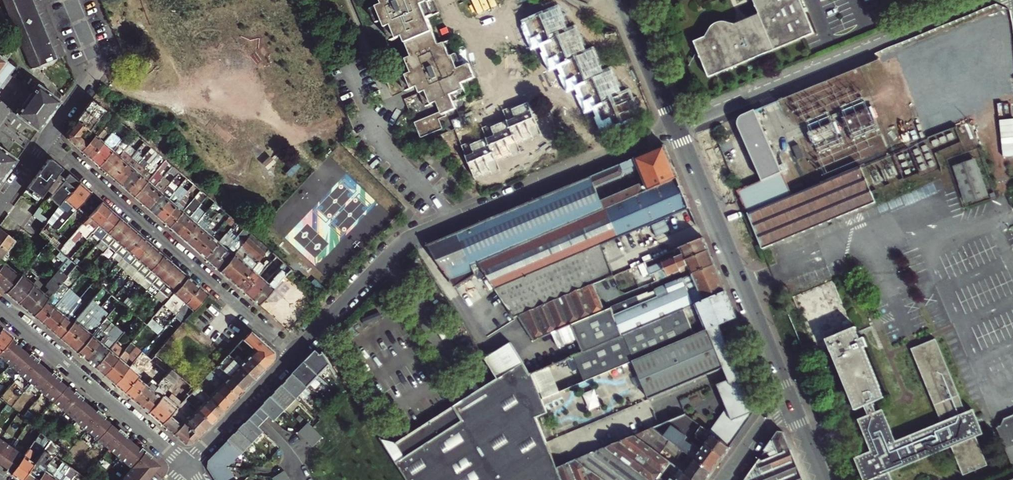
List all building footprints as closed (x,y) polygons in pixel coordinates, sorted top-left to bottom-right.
[(33,68),(36,67),(39,70),(43,70),(44,66),(45,66),(48,65),(53,64),(56,62),(57,58),(64,55),(42,0),(4,0),(18,34),(21,41),(33,68)] [(427,19),(439,14),(433,0),(432,0),(427,2),(426,0),(374,0),(377,6),(371,8),(377,23),(382,20),(391,41),(402,36),(406,45),(433,34),(427,19)] [(802,0),(755,0),(760,13),(734,24),(722,22),(717,22),(712,24),(710,27),(706,34),(698,50),(709,77),(807,37),(815,34),(802,0)] [(544,43),(567,33),(560,18),(557,9),(527,22),(537,46),(544,43)] [(562,64),(584,54),(574,30),(567,33),(544,43),(554,67),(562,64)] [(17,47),(21,41),(18,34),(12,42),(17,47)] [(461,85),(475,80),(472,74),(469,66),(461,69),(450,41),(438,46),(433,34),(406,45),(410,57),(399,61),(405,75),(399,77),(405,92),(417,87),(425,107),(437,102),(440,112),(414,123),(420,139),(443,130),(439,120),(446,117),(445,115),(456,111),(453,102),(466,97),(461,85)] [(7,61),(17,47),(12,42),(2,57),(7,61)] [(579,85),(602,76),(592,52),(584,54),(562,64),(572,88),(579,85)] [(0,70),(6,74),(7,75),(13,65),(7,61),(2,57),(0,55),(0,70)] [(597,106),(620,97),(610,73),(602,76),(579,85),(589,110),(597,106)] [(39,130),(59,101),(38,85),(31,94),(23,104),(24,105),(17,114),(39,130)] [(607,131),(637,118),(634,110),(627,94),(620,97),(597,106),(607,131)] [(108,120),(112,116),(97,104),(92,99),(84,110),(93,118),(103,126),(105,124),(105,123),(100,119),(103,116),(108,120)] [(518,144),(542,134),(529,104),(505,114),(508,121),(518,144)] [(101,128),(103,126),(93,118),(84,110),(77,120),(83,125),(87,129),(91,132),(97,124),(101,128)] [(792,195),(756,110),(744,115),(742,116),(740,117),(739,119),(738,122),(739,124),(741,130),(762,181),(739,191),(748,213),(792,195)] [(91,132),(85,139),(81,136),(87,129),(83,125),(77,120),(67,134),(67,138),(81,151),(95,135),(91,132)] [(521,152),(518,144),(508,121),(484,131),(487,139),(497,162),(521,152)] [(90,158),(104,142),(99,138),(109,127),(105,124),(103,126),(101,128),(95,135),(81,151),(90,158)] [(945,159),(967,151),(958,126),(930,137),(934,147),(940,144),(945,159)] [(81,136),(85,139),(91,132),(87,129),(81,136)] [(106,172),(124,151),(128,147),(133,141),(136,136),(133,134),(126,143),(122,140),(99,166),(106,172)] [(99,166),(122,140),(122,139),(118,135),(108,146),(104,142),(90,158),(99,166)] [(133,141),(140,147),(144,142),(136,136),(133,141)] [(500,169),(497,162),(487,139),(463,149),(476,179),(500,169)] [(649,190),(679,178),(672,163),(666,146),(636,158),(649,190)] [(131,157),(135,153),(128,147),(124,151),(131,157)] [(16,160),(0,148),(0,182),(16,160)] [(113,178),(131,157),(124,151),(106,172),(113,178)] [(120,184),(138,163),(142,159),(135,153),(131,157),(113,178),(120,184)] [(989,195),(976,157),(953,164),(965,203),(989,195)] [(622,202),(649,190),(636,158),(619,165),(608,170),(622,202)] [(49,187),(54,190),(69,173),(53,159),(48,159),(36,176),(49,187)] [(146,169),(150,165),(153,161),(150,159),(147,163),(142,159),(138,163),(146,169)] [(127,190),(146,169),(138,163),(120,184),(127,190)] [(134,196),(149,180),(157,171),(150,165),(146,169),(127,190),(134,196)] [(748,213),(763,249),(875,201),(872,192),(870,188),(861,166),(792,195),(748,213)] [(148,209),(167,187),(179,173),(175,169),(171,174),(168,171),(165,175),(164,177),(141,203),(148,209)] [(164,177),(165,175),(158,169),(157,171),(164,177)] [(594,213),(622,202),(608,170),(580,181),(594,213)] [(141,203),(164,177),(157,171),(149,180),(134,196),(141,203)] [(54,190),(65,199),(80,182),(69,173),(54,190)] [(28,185),(42,197),(49,187),(36,176),(28,185)] [(690,208),(692,207),(679,178),(649,190),(622,202),(594,213),(580,181),(459,232),(471,258),(474,265),(480,262),(497,289),(603,244),(658,221),(682,211),(687,209),(690,208)] [(77,208),(86,216),(100,200),(80,182),(65,199),(60,204),(47,221),(58,230),(77,208)] [(42,197),(46,200),(54,190),(49,187),(42,197)] [(155,215),(174,193),(167,187),(148,209),(155,215)] [(169,227),(188,205),(192,201),(187,197),(191,192),(188,190),(182,197),(162,221),(169,227)] [(162,221),(182,197),(180,195),(178,197),(174,193),(155,215),(162,221)] [(176,233),(195,211),(201,204),(198,201),(192,209),(188,205),(169,227),(176,233)] [(89,217),(91,219),(105,204),(102,202),(89,217)] [(218,212),(221,209),(214,203),(208,210),(211,212),(214,209),(218,212)] [(93,232),(111,210),(105,204),(91,219),(88,223),(92,227),(90,230),(93,232)] [(38,207),(34,214),(46,221),(50,213),(38,207)] [(628,252),(652,242),(697,224),(690,208),(687,209),(682,211),(658,221),(632,232),(621,237),(628,252)] [(107,233),(120,217),(111,210),(93,232),(101,239),(107,233)] [(183,239),(204,214),(202,213),(200,215),(195,211),(176,233),(183,239)] [(190,245),(211,221),(204,214),(183,239),(190,245)] [(232,227),(236,222),(229,215),(224,220),(232,227)] [(114,239),(127,223),(120,217),(107,233),(108,234),(110,236),(107,240),(108,241),(105,243),(108,245),(114,239)] [(197,251),(211,235),(218,227),(211,221),(190,245),(197,251)] [(121,245),(134,230),(127,223),(114,239),(121,245)] [(213,265),(232,243),(236,239),(241,232),(244,229),(241,226),(230,238),(226,234),(205,258),(213,265)] [(15,240),(5,231),(0,227),(0,231),(14,242),(15,240)] [(248,238),(251,235),(244,229),(241,232),(248,238)] [(129,252),(135,245),(142,236),(134,230),(121,245),(123,247),(125,248),(121,252),(122,253),(120,256),(123,258),(129,252)] [(21,248),(14,242),(0,231),(0,246),(6,252),(10,255),(17,261),(19,263),(20,261),(19,259),(20,258),(16,254),(21,248)] [(205,258),(226,234),(223,231),(221,233),(220,232),(214,238),(211,235),(197,251),(205,258)] [(455,287),(477,273),(474,265),(471,258),(459,232),(428,245),(455,287)] [(237,286),(269,250),(260,242),(251,235),(248,238),(242,245),(239,249),(220,271),(237,286)] [(130,264),(136,258),(149,243),(142,236),(135,245),(129,252),(133,255),(127,261),(130,264)] [(689,259),(709,251),(704,238),(673,251),(675,256),(657,264),(648,268),(651,275),(666,268),(689,259)] [(239,249),(242,245),(236,239),(232,243),(239,249)] [(137,270),(151,255),(156,249),(149,243),(136,258),(140,261),(136,266),(137,266),(135,268),(137,270)] [(220,271),(239,249),(232,243),(213,265),(220,271)] [(593,284),(615,275),(603,244),(497,289),(509,308),(514,316),(519,315),(593,284)] [(145,266),(150,270),(163,255),(156,249),(151,255),(137,270),(142,274),(145,270),(144,267),(145,266)] [(244,292),(276,256),(269,250),(237,286),(244,292)] [(682,273),(687,270),(713,259),(709,251),(689,259),(666,268),(670,276),(681,271),(682,273)] [(39,277),(38,276),(50,261),(40,253),(28,268),(33,272),(36,275),(35,277),(37,279),(39,277)] [(11,268),(17,261),(10,255),(4,263),(0,267),(0,282),(1,280),(11,268)] [(152,283),(158,277),(171,262),(163,255),(150,270),(146,275),(151,279),(150,281),(152,283)] [(251,298),(266,281),(273,273),(270,271),(272,269),(275,271),(278,267),(282,262),(276,256),(244,292),(251,298)] [(689,276),(698,272),(715,265),(713,259),(687,270),(689,276)] [(17,280),(22,274),(26,269),(21,265),(22,263),(20,261),(19,263),(17,261),(11,268),(1,280),(0,282),(0,287),(6,293),(17,280)] [(158,277),(165,283),(178,268),(171,262),(158,277)] [(251,298),(258,304),(288,268),(282,262),(278,267),(281,269),(268,283),(266,281),(251,298)] [(18,302),(33,316),(45,302),(51,295),(59,285),(71,270),(64,263),(47,283),(47,287),(49,288),(45,293),(33,284),(18,302)] [(623,335),(726,291),(715,265),(698,272),(689,276),(666,285),(656,290),(656,291),(659,297),(642,303),(615,315),(623,335)] [(22,274),(28,279),(33,272),(28,268),(26,269),(22,274)] [(167,296),(172,290),(185,274),(178,268),(165,283),(161,287),(159,289),(167,296)] [(12,298),(18,302),(33,284),(31,281),(35,277),(36,275),(33,272),(28,279),(24,283),(12,298)] [(12,298),(24,283),(28,279),(22,274),(17,280),(6,293),(12,298)] [(172,290),(175,292),(183,282),(188,276),(185,274),(172,290)] [(185,304),(189,298),(200,286),(188,276),(183,282),(175,292),(169,298),(169,299),(180,309),(185,304)] [(47,287),(47,283),(39,277),(37,279),(33,284),(45,293),(49,288),(47,287)] [(809,333),(817,354),(830,349),(856,410),(864,407),(868,416),(858,420),(871,452),(855,459),(863,479),(892,479),(889,473),(952,447),(964,476),(987,466),(975,437),(982,434),(973,410),(966,413),(935,339),(911,349),(942,423),(896,442),(882,410),(877,412),(873,403),(886,398),(865,348),(868,347),(864,338),(861,339),(857,328),(854,329),(834,280),(794,297),(796,303),(805,300),(820,328),(809,333)] [(535,339),(573,324),(605,311),(593,284),(519,315),(535,339)] [(188,316),(203,300),(208,294),(200,286),(189,298),(185,304),(190,308),(185,313),(188,316)] [(105,303),(107,301),(112,295),(108,291),(101,299),(105,303)] [(634,360),(670,345),(660,322),(662,321),(663,322),(665,321),(667,325),(688,316),(695,334),(720,324),(737,317),(726,291),(623,335),(615,315),(612,308),(605,311),(573,324),(583,352),(531,374),(542,399),(634,360)] [(639,297),(642,303),(659,297),(656,291),(650,293),(649,292),(639,297)] [(33,316),(42,322),(54,307),(57,303),(59,301),(51,295),(45,302),(33,316)] [(60,338),(69,345),(81,331),(94,315),(98,311),(105,303),(101,299),(96,295),(78,317),(69,327),(60,338)] [(115,308),(120,302),(112,295),(107,301),(115,308)] [(800,312),(809,333),(820,328),(805,300),(796,303),(800,312)] [(42,322),(49,329),(59,316),(62,313),(66,308),(62,304),(60,306),(57,309),(54,307),(42,322)] [(52,331),(60,338),(69,327),(78,317),(70,310),(65,316),(57,326),(52,331)] [(77,352),(83,345),(95,331),(106,318),(98,311),(94,315),(81,331),(69,345),(77,352)] [(52,331),(57,326),(65,316),(62,313),(59,316),(49,329),(52,331)] [(77,352),(86,359),(98,344),(107,334),(103,332),(111,322),(106,318),(95,331),(83,345),(77,352)] [(103,332),(107,334),(113,327),(115,325),(111,322),(103,332)] [(639,373),(726,337),(720,324),(695,334),(670,345),(634,360),(639,373)] [(95,367),(101,359),(112,347),(116,342),(113,340),(121,330),(117,327),(115,329),(113,327),(107,334),(98,344),(86,359),(95,367)] [(4,347),(12,337),(2,328),(0,330),(0,352),(4,347)] [(116,342),(124,333),(121,330),(113,340),(116,342)] [(265,369),(272,361),(275,359),(274,351),(250,330),(242,339),(254,349),(250,354),(262,366),(265,369)] [(9,365),(20,352),(13,346),(15,344),(17,341),(12,337),(4,347),(0,352),(0,357),(9,365)] [(650,400),(725,368),(737,363),(726,337),(639,373),(650,400)] [(95,367),(104,375),(114,363),(125,350),(116,342),(112,347),(101,359),(95,367)] [(104,375),(115,384),(126,371),(134,361),(142,352),(131,343),(129,345),(134,350),(130,354),(125,350),(114,363),(104,375)] [(255,380),(265,369),(262,366),(250,354),(245,358),(236,350),(241,345),(238,343),(228,354),(242,367),(255,380)] [(20,352),(22,349),(15,344),(13,346),(20,352)] [(488,360),(500,379),(525,363),(513,344),(488,360)] [(27,358),(29,355),(22,349),(20,352),(27,358)] [(272,414),(277,419),(287,409),(332,364),(325,353),(322,354),(319,349),(295,372),(296,373),(258,412),(266,420),(272,414)] [(9,365),(20,374),(35,356),(31,353),(29,355),(27,358),(20,352),(9,365)] [(244,391),(255,380),(242,367),(228,354),(224,359),(231,366),(224,373),(244,391)] [(20,374),(31,383),(42,371),(35,365),(37,362),(39,360),(35,356),(20,374)] [(115,384),(125,393),(137,378),(143,371),(144,369),(134,361),(126,371),(115,384)] [(35,365),(42,371),(44,368),(37,362),(35,365)] [(559,469),(537,416),(547,411),(542,399),(531,374),(525,363),(500,379),(397,443),(396,442),(382,439),(408,479),(563,479),(559,469)] [(730,379),(742,374),(737,363),(725,368),(730,379)] [(237,398),(244,391),(224,373),(217,366),(211,372),(223,384),(237,398)] [(49,377),(51,374),(44,368),(42,371),(49,377)] [(165,377),(173,384),(180,376),(172,369),(165,377)] [(31,383),(42,393),(57,375),(53,372),(51,374),(49,377),(42,371),(31,383)] [(125,393),(132,399),(141,389),(150,378),(143,371),(137,378),(125,393)] [(231,404),(237,398),(223,384),(211,372),(205,379),(214,387),(226,399),(231,404)] [(735,378),(735,379),(743,376),(742,374),(730,379),(718,385),(735,378)] [(42,393),(53,402),(64,390),(57,384),(59,381),(61,379),(57,375),(42,393)] [(170,416),(168,414),(173,409),(183,399),(181,397),(183,395),(181,394),(185,390),(190,395),(192,393),(195,389),(180,376),(173,384),(167,391),(157,403),(149,413),(162,424),(170,416)] [(758,411),(743,376),(735,379),(735,378),(718,385),(728,408),(717,424),(736,438),(737,437),(739,437),(754,415),(758,411)] [(132,399),(134,401),(149,384),(152,379),(150,378),(141,389),(132,399)] [(134,401),(141,407),(156,389),(159,385),(152,379),(149,384),(134,401)] [(224,411),(231,404),(226,399),(214,387),(205,379),(202,382),(213,393),(209,396),(213,400),(224,411)] [(64,390),(66,387),(59,381),(57,384),(64,390)] [(149,413),(157,403),(167,391),(161,386),(163,383),(161,382),(159,385),(156,389),(141,407),(149,413)] [(209,396),(213,393),(202,382),(198,386),(209,396)] [(218,418),(224,411),(213,400),(209,396),(198,386),(195,389),(192,393),(200,401),(202,403),(212,413),(218,418)] [(71,395),(73,392),(66,387),(64,390),(71,395)] [(53,402),(65,412),(80,394),(75,390),(73,392),(71,395),(64,390),(53,402)] [(76,421),(87,409),(80,403),(82,400),(84,398),(80,394),(65,412),(76,421)] [(173,412),(176,409),(180,405),(183,402),(186,399),(186,398),(183,395),(181,397),(183,399),(173,409),(168,414),(170,416),(173,412)] [(87,409),(89,406),(82,400),(80,403),(87,409)] [(194,407),(197,410),(202,403),(200,401),(195,405),(194,407)] [(206,430),(212,424),(203,416),(197,410),(194,413),(191,410),(183,402),(180,405),(190,415),(206,430)] [(212,424),(218,418),(212,413),(202,403),(197,410),(203,416),(212,424)] [(184,423),(199,437),(206,430),(190,415),(180,405),(176,409),(181,414),(187,420),(184,423)] [(94,415),(96,412),(89,406),(87,409),(94,415)] [(76,421),(88,431),(103,413),(98,410),(96,412),(94,415),(87,409),(76,421)] [(162,424),(171,432),(179,424),(177,421),(180,419),(178,417),(173,412),(170,416),(162,424)] [(251,418),(260,427),(266,420),(258,412),(251,418)] [(99,441),(110,428),(103,423),(105,420),(107,417),(103,413),(88,431),(99,441)] [(184,423),(187,420),(181,414),(178,417),(180,419),(184,423)] [(229,467),(243,453),(265,431),(260,427),(251,418),(230,440),(209,461),(208,468),(216,479),(237,479),(229,467)] [(704,442),(697,437),(699,435),(676,419),(654,428),(662,434),(678,445),(698,460),(714,471),(724,457),(704,442)] [(110,428),(112,425),(105,420),(103,423),(110,428)] [(1012,469),(1012,421),(996,428),(1012,469)] [(299,433),(314,446),(323,436),(308,422),(299,433)] [(192,444),(199,437),(184,423),(181,426),(179,424),(171,432),(185,444),(192,444)] [(730,447),(736,438),(717,424),(710,432),(724,442),(730,447)] [(117,434),(119,431),(112,425),(110,428),(117,434)] [(99,441),(110,450),(125,432),(121,429),(119,431),(117,434),(110,428),(99,441)] [(714,471),(698,460),(678,445),(662,434),(654,428),(648,431),(635,437),(645,444),(661,455),(665,449),(667,447),(680,456),(678,459),(685,464),(687,460),(691,463),(685,473),(686,474),(695,479),(708,479),(714,471)] [(110,450),(122,460),(133,447),(125,441),(127,438),(129,436),(125,432),(110,450)] [(704,442),(724,457),(731,448),(730,447),(724,442),(710,432),(704,442)] [(763,461),(791,449),(785,432),(779,432),(760,459),(763,461)] [(30,470),(40,456),(44,449),(51,441),(40,433),(35,441),(41,445),(35,454),(29,449),(24,455),(22,459),(11,474),(19,479),(23,479),(30,470)] [(671,463),(661,455),(645,444),(635,437),(620,443),(607,448),(620,458),(650,479),(651,479),(665,479),(661,477),(671,463)] [(2,460),(12,447),(0,438),(0,458),(2,460)] [(133,447),(135,444),(127,438),(125,441),(133,447)] [(29,449),(35,454),(41,445),(35,441),(29,449)] [(139,453),(142,450),(135,444),(133,447),(139,453)] [(6,471),(11,474),(22,459),(24,455),(12,447),(2,460),(10,465),(8,468),(6,471)] [(133,470),(136,466),(142,458),(148,452),(144,448),(142,450),(139,453),(133,447),(122,460),(133,470)] [(678,459),(680,456),(667,447),(665,449),(678,459)] [(650,479),(620,458),(607,448),(589,456),(559,469),(563,479),(651,479),(650,479)] [(41,476),(50,464),(53,459),(55,457),(44,449),(40,456),(30,470),(23,479),(38,479),(41,476)] [(791,449),(763,461),(760,459),(744,479),(804,479),(791,449)] [(157,465),(154,461),(156,458),(148,452),(142,458),(136,466),(149,478),(154,472),(157,474),(158,469),(158,467),(157,465)] [(60,464),(63,462),(55,456),(55,457),(53,459),(60,464)] [(8,468),(10,465),(2,460),(1,463),(8,468)] [(63,477),(68,470),(70,467),(63,462),(60,464),(63,466),(60,470),(58,469),(57,469),(53,475),(50,479),(61,479),(63,477)] [(53,475),(57,469),(50,464),(41,476),(38,479),(50,479),(53,475)] [(149,478),(136,466),(133,470),(127,477),(130,479),(147,479),(149,478)] [(76,476),(78,473),(74,470),(70,467),(68,470),(76,476)] [(676,474),(683,479),(686,474),(685,473),(680,469),(676,474)]
